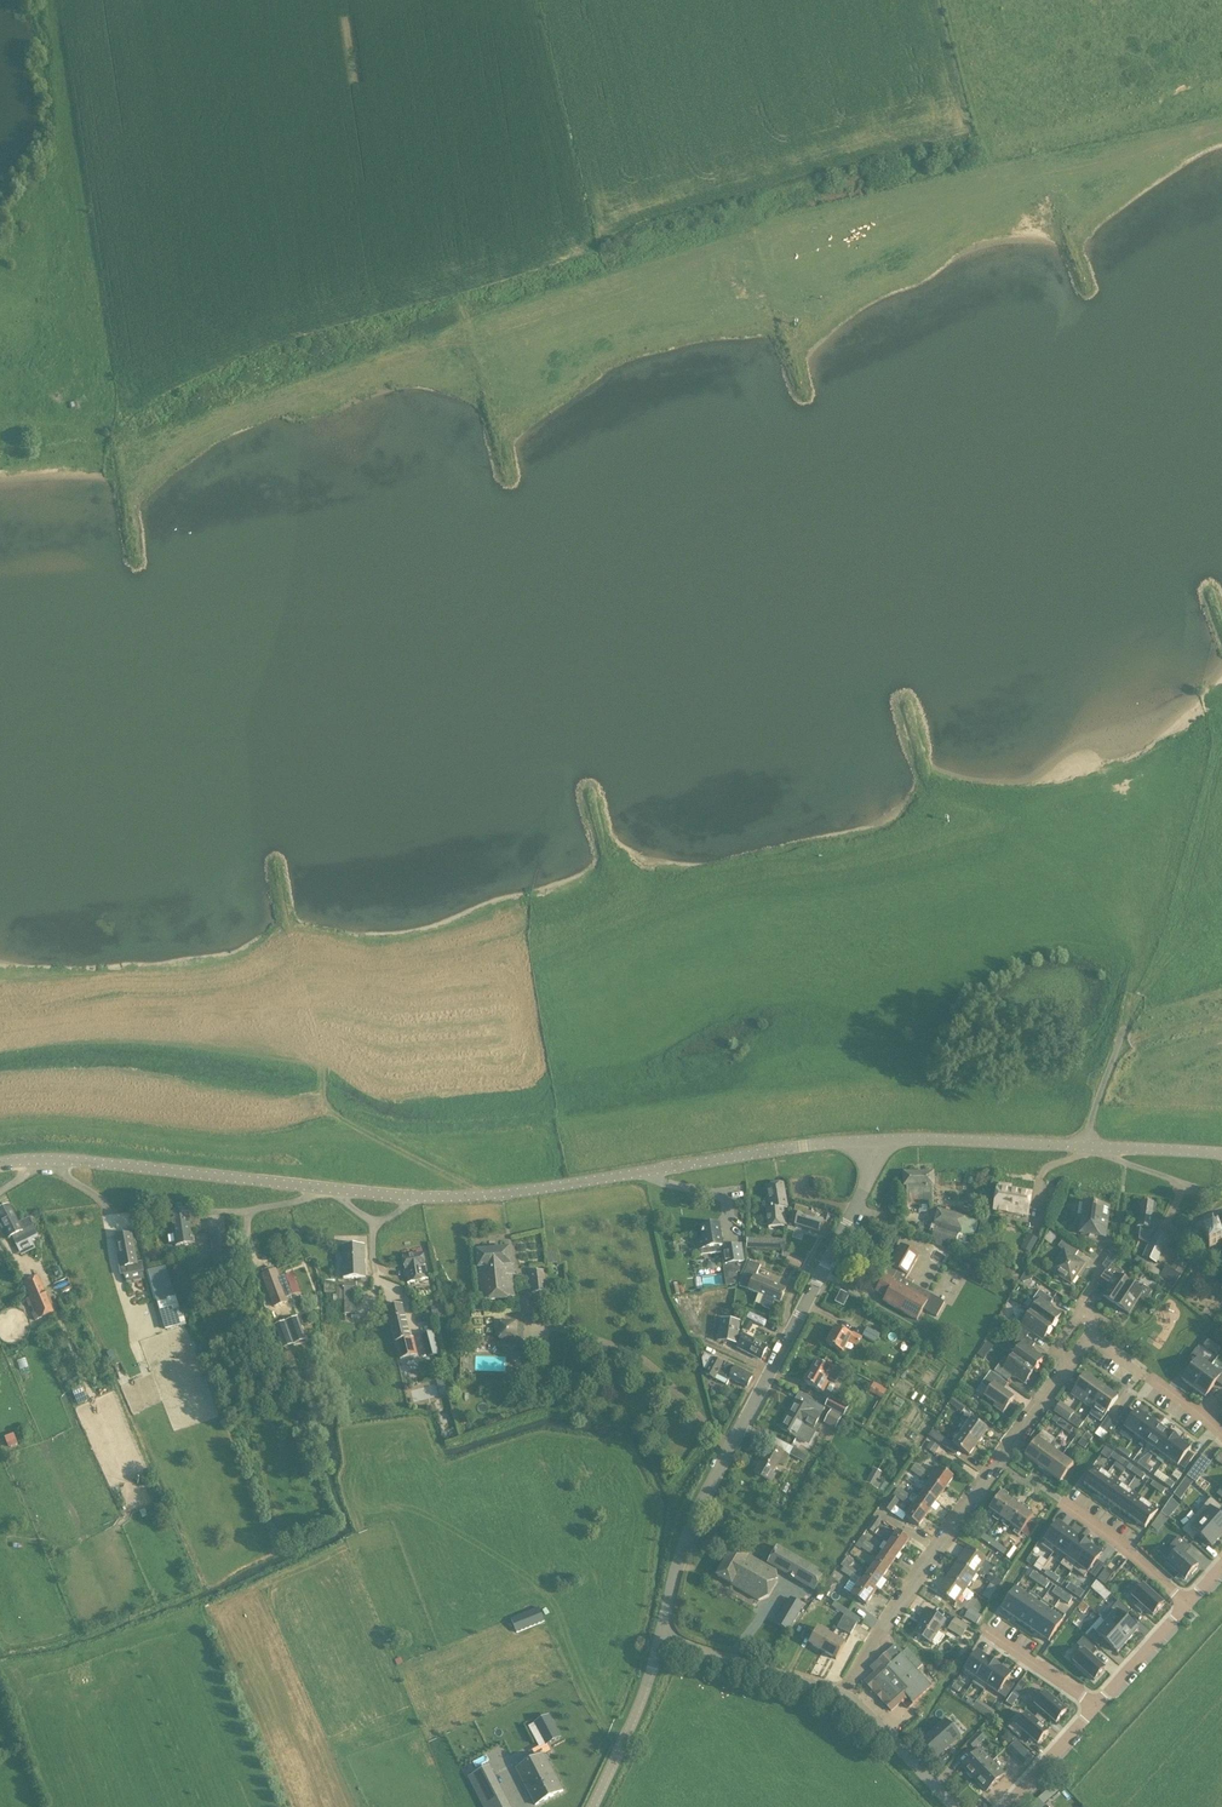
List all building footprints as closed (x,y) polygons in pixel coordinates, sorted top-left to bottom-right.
[(907,1190),(907,1206),(932,1206),(932,1190),(933,1190),(933,1174),(903,1174),(903,1190),(907,1190)] [(784,1184),(767,1186),(770,1210),(767,1211),(769,1229),(785,1227),(783,1208),(787,1208),(784,1184)] [(1027,1217),(1030,1195),(997,1190),(994,1211),(1027,1217)] [(1155,1205),(1139,1202),(1136,1226),(1152,1228),(1155,1205)] [(1108,1208),(1084,1205),(1080,1235),(1104,1238),(1108,1208)] [(35,1235),(28,1219),(17,1224),(8,1206),(0,1209),(0,1223),(7,1238),(11,1236),(15,1245),(35,1235)] [(973,1221),(968,1220),(969,1219),(965,1218),(966,1217),(938,1210),(931,1239),(954,1247),(960,1252),(997,1274),(1000,1275),(1002,1271),(999,1269),(1002,1265),(981,1253),(981,1251),(980,1250),(982,1236),(977,1235),(975,1247),(965,1244),(967,1236),(972,1237),(974,1229),(972,1228),(973,1221)] [(174,1246),(193,1244),(189,1211),(171,1212),(173,1235),(167,1235),(168,1242),(174,1241),(174,1246)] [(821,1227),(821,1214),(800,1214),(801,1227),(807,1227),(821,1227)] [(1217,1227),(1215,1224),(1214,1224),(1200,1229),(1209,1251),(1221,1246),(1221,1248),(1221,1225),(1217,1227)] [(697,1241),(698,1250),(700,1250),(700,1256),(721,1253),(720,1247),(722,1247),(719,1225),(701,1228),(703,1241),(697,1241)] [(231,1254),(228,1229),(208,1231),(214,1269),(233,1265),(231,1254)] [(904,1232),(898,1229),(886,1251),(892,1254),(904,1232)] [(1142,1258),(1143,1258),(1142,1260),(1154,1268),(1169,1237),(1155,1230),(1142,1258)] [(132,1235),(117,1238),(121,1260),(118,1260),(121,1276),(144,1272),(142,1263),(137,1264),(132,1235)] [(1029,1235),(1022,1249),(1031,1254),(1038,1240),(1029,1235)] [(756,1239),(747,1239),(746,1249),(783,1249),(783,1239),(756,1239)] [(1074,1258),(1079,1251),(1062,1240),(1058,1247),(1064,1252),(1051,1271),(1071,1285),(1084,1264),(1074,1258)] [(741,1245),(721,1248),(723,1265),(743,1261),(741,1245)] [(342,1247),(343,1279),(365,1278),(364,1246),(342,1247)] [(889,1266),(890,1267),(886,1275),(884,1274),(875,1292),(885,1297),(882,1302),(917,1321),(923,1309),(936,1317),(944,1303),(931,1295),(905,1281),(919,1256),(901,1246),(889,1266)] [(514,1298),(510,1248),(477,1252),(482,1301),(514,1298)] [(556,1263),(557,1249),(548,1249),(547,1263),(556,1263)] [(1129,1285),(1120,1278),(1123,1273),(1112,1265),(1117,1257),(1111,1253),(1102,1267),(1108,1271),(1098,1286),(1106,1291),(1102,1297),(1115,1306),(1129,1285)] [(407,1284),(428,1279),(425,1266),(422,1254),(402,1258),(405,1271),(407,1284)] [(788,1258),(786,1264),(800,1270),(802,1264),(788,1258)] [(1188,1264),(1178,1258),(1172,1267),(1182,1273),(1188,1264)] [(765,1298),(762,1306),(770,1310),(774,1301),(779,1304),(785,1290),(756,1277),(761,1266),(749,1261),(739,1286),(748,1290),(748,1291),(765,1298)] [(148,1271),(150,1279),(154,1293),(156,1301),(159,1301),(167,1330),(186,1325),(184,1316),(181,1316),(176,1295),(173,1296),(171,1289),(169,1280),(167,1281),(163,1267),(148,1271)] [(284,1277),(279,1278),(276,1270),(262,1276),(271,1301),(283,1297),(284,1300),(291,1297),(284,1277)] [(547,1292),(545,1271),(528,1272),(531,1293),(547,1292)] [(27,1297),(22,1299),(22,1300),(25,1307),(31,1305),(33,1310),(27,1313),(31,1321),(48,1314),(31,1277),(20,1282),(27,1297)] [(357,1316),(358,1282),(343,1282),(342,1315),(357,1316)] [(1139,1291),(1129,1285),(1115,1306),(1128,1315),(1138,1299),(1144,1303),(1152,1292),(1142,1286),(1139,1291)] [(1051,1328),(1060,1315),(1049,1306),(1053,1301),(1039,1291),(1032,1300),(1035,1301),(1028,1310),(1031,1312),(1031,1313),(1051,1328)] [(834,1304),(844,1308),(850,1296),(840,1292),(834,1304)] [(724,1293),(700,1294),(700,1305),(724,1304),(724,1293)] [(446,1315),(444,1305),(431,1308),(433,1318),(446,1315)] [(413,1338),(410,1339),(402,1306),(388,1309),(400,1360),(417,1356),(413,1338)] [(1051,1328),(1031,1313),(1024,1322),(1019,1319),(1012,1328),(1021,1334),(1026,1338),(1030,1332),(1042,1340),(1051,1328)] [(282,1349),(306,1340),(297,1317),(272,1325),(282,1349)] [(718,1341),(736,1344),(739,1323),(721,1321),(718,1341)] [(499,1322),(498,1340),(500,1340),(500,1347),(522,1347),(523,1324),(517,1324),(517,1323),(499,1322)] [(836,1327),(826,1345),(842,1354),(848,1343),(856,1348),(862,1338),(853,1333),(851,1336),(836,1327)] [(875,1344),(880,1335),(867,1327),(862,1336),(875,1344)] [(421,1336),(427,1358),(440,1355),(434,1332),(421,1336)] [(1020,1347),(1013,1356),(1033,1371),(1043,1358),(1031,1350),(1035,1344),(1026,1338),(1021,1334),(1014,1343),(1020,1347)] [(751,1340),(743,1336),(737,1347),(745,1352),(761,1360),(767,1348),(751,1340)] [(978,1354),(985,1359),(994,1346),(986,1341),(978,1354)] [(1194,1366),(1183,1381),(1194,1389),(1211,1366),(1201,1359),(1204,1354),(1197,1349),(1188,1362),(1194,1366)] [(712,1359),(704,1355),(702,1360),(703,1369),(706,1371),(704,1375),(726,1387),(729,1379),(746,1387),(752,1376),(735,1368),(735,1367),(725,1362),(723,1367),(722,1366),(723,1364),(713,1358),(712,1359)] [(1033,1371),(1013,1356),(1006,1366),(1001,1362),(994,1371),(1008,1381),(1012,1375),(1024,1384),(1033,1371)] [(835,1383),(842,1371),(840,1371),(832,1366),(830,1370),(816,1362),(804,1384),(822,1394),(828,1384),(825,1383),(828,1378),(835,1383)] [(1194,1389),(1205,1397),(1216,1382),(1221,1387),(1221,1372),(1221,1374),(1211,1366),(1194,1389)] [(1003,1414),(1013,1399),(1003,1391),(1008,1385),(990,1371),(985,1379),(981,1385),(989,1391),(984,1397),(996,1405),(994,1408),(1003,1414)] [(1082,1402),(1096,1383),(1084,1375),(1071,1394),(1082,1402)] [(882,1400),(888,1388),(874,1381),(868,1392),(882,1400)] [(1082,1402),(1092,1410),(1106,1391),(1096,1383),(1082,1402)] [(278,1405),(288,1402),(283,1389),(270,1393),(272,1399),(275,1397),(278,1405)] [(1117,1399),(1106,1391),(1092,1410),(1093,1410),(1090,1415),(1100,1422),(1104,1418),(1117,1399)] [(962,1413),(966,1407),(953,1397),(949,1403),(962,1413)] [(849,1407),(844,1403),(842,1406),(830,1399),(825,1406),(843,1417),(849,1407)] [(794,1401),(779,1429),(796,1439),(804,1426),(812,1431),(819,1418),(825,1409),(808,1400),(804,1407),(794,1401)] [(1074,1414),(1070,1411),(1060,1404),(1054,1412),(1068,1421),(1073,1415),(1074,1414)] [(1136,1410),(1124,1427),(1136,1436),(1148,1418),(1136,1410)] [(831,1412),(826,1420),(838,1426),(842,1418),(831,1412)] [(966,1425),(962,1432),(978,1443),(987,1431),(971,1419),(965,1415),(960,1421),(966,1425)] [(1078,1429),(1083,1423),(1073,1415),(1068,1421),(1078,1429)] [(1114,1419),(1109,1415),(1099,1427),(1105,1431),(1114,1419)] [(1148,1418),(1136,1436),(1143,1441),(1139,1445),(1143,1448),(1146,1443),(1159,1426),(1148,1418)] [(1067,1424),(1060,1420),(1056,1426),(1063,1430),(1067,1424)] [(1063,1430),(1069,1434),(1073,1428),(1067,1424),(1063,1430)] [(1159,1426),(1146,1443),(1153,1448),(1150,1453),(1153,1455),(1169,1433),(1159,1426)] [(947,1450),(952,1443),(945,1438),(945,1439),(932,1430),(928,1436),(947,1450)] [(962,1432),(953,1445),(969,1456),(978,1443),(962,1432)] [(12,1433),(3,1436),(8,1448),(17,1444),(12,1433)] [(1085,1433),(1081,1439),(1088,1444),(1089,1444),(1093,1438),(1092,1438),(1085,1433)] [(1169,1433),(1153,1455),(1157,1458),(1160,1453),(1167,1458),(1180,1441),(1180,1440),(1170,1433),(1169,1433)] [(771,1483),(775,1475),(773,1473),(778,1463),(783,1466),(789,1456),(790,1455),(805,1464),(809,1456),(793,1447),(793,1448),(774,1438),(754,1474),(771,1483)] [(1024,1456),(1037,1466),(1050,1449),(1037,1439),(1024,1456)] [(934,1456),(940,1448),(931,1441),(925,1449),(934,1456)] [(1180,1441),(1167,1458),(1178,1466),(1178,1465),(1184,1470),(1194,1456),(1188,1452),(1191,1449),(1180,1441)] [(1120,1446),(1117,1450),(1123,1454),(1126,1450),(1120,1446)] [(1037,1466),(1049,1474),(1061,1457),(1050,1449),(1037,1466)] [(1126,1450),(1123,1454),(1129,1458),(1132,1454),(1126,1450)] [(1114,1453),(1111,1457),(1117,1461),(1120,1457),(1114,1453)] [(1210,1463),(1201,1456),(1186,1476),(1196,1483),(1210,1463)] [(1060,1483),(1072,1465),(1061,1457),(1049,1474),(1060,1483)] [(1120,1457),(1117,1461),(1123,1465),(1125,1461),(1120,1457)] [(1141,1461),(1138,1465),(1144,1469),(1147,1465),(1141,1461)] [(909,1471),(916,1476),(922,1468),(915,1463),(912,1467),(909,1471)] [(1147,1465),(1144,1469),(1150,1473),(1153,1469),(1147,1465)] [(1097,1466),(1084,1484),(1095,1492),(1108,1474),(1097,1466)] [(1133,1467),(1131,1471),(1137,1475),(1139,1471),(1133,1467)] [(867,1484),(883,1489),(885,1482),(879,1480),(882,1471),(871,1468),(867,1484)] [(922,1468),(916,1476),(923,1481),(926,1477),(929,1472),(922,1468)] [(940,1468),(932,1480),(945,1489),(953,1478),(940,1468)] [(1139,1471),(1137,1475),(1142,1480),(1145,1476),(1139,1471)] [(1108,1474),(1095,1492),(1105,1499),(1118,1481),(1108,1474)] [(936,1501),(945,1489),(932,1480),(923,1492),(936,1501)] [(1168,1480),(1165,1484),(1171,1488),(1174,1484),(1168,1480)] [(1118,1481),(1105,1499),(1115,1506),(1128,1488),(1118,1481)] [(1154,1482),(1151,1486),(1157,1490),(1160,1486),(1154,1482)] [(1160,1486),(1157,1490),(1163,1494),(1166,1490),(1160,1486)] [(892,1496),(899,1500),(904,1492),(898,1488),(892,1496)] [(1128,1488),(1115,1506),(1125,1513),(1138,1495),(1128,1488)] [(997,1522),(1000,1518),(1011,1501),(1006,1497),(1008,1494),(1003,1490),(989,1510),(995,1514),(992,1518),(997,1522)] [(899,1500),(905,1505),(908,1501),(927,1514),(936,1501),(923,1492),(918,1499),(912,1495),(911,1497),(904,1492),(899,1500)] [(1138,1495),(1125,1513),(1135,1521),(1148,1502),(1138,1495)] [(899,1502),(898,1502),(892,1497),(884,1508),(891,1514),(898,1503),(899,1502)] [(1007,1529),(1010,1525),(1022,1508),(1017,1504),(1019,1501),(1013,1498),(1011,1501),(1000,1518),(1005,1522),(1003,1526),(1007,1529)] [(1162,1512),(1171,1517),(1179,1503),(1170,1498),(1162,1512)] [(1196,1514),(1221,1536),(1221,1535),(1221,1518),(1218,1514),(1221,1509),(1221,1508),(1210,1498),(1196,1514)] [(908,1501),(905,1505),(903,1507),(909,1512),(905,1518),(918,1527),(927,1514),(908,1501)] [(1148,1502),(1135,1521),(1145,1528),(1158,1510),(1148,1502)] [(1015,1529),(1013,1533),(1018,1536),(1020,1532),(1021,1533),(1033,1516),(1027,1512),(1029,1509),(1024,1505),(1022,1508),(1010,1525),(1015,1529)] [(1195,1513),(1190,1508),(1183,1515),(1177,1510),(1169,1518),(1181,1529),(1195,1513)] [(1196,1514),(1181,1530),(1193,1540),(1198,1534),(1212,1546),(1221,1536),(1196,1514)] [(882,1520),(877,1517),(868,1529),(873,1533),(882,1520)] [(1058,1523),(1041,1546),(1053,1555),(1056,1550),(1069,1531),(1058,1523)] [(984,1542),(988,1537),(976,1529),(973,1534),(984,1542)] [(897,1531),(888,1544),(900,1552),(909,1539),(897,1531)] [(1069,1531),(1056,1550),(1066,1557),(1080,1539),(1079,1538),(1069,1531)] [(984,1542),(995,1549),(998,1544),(988,1537),(984,1542)] [(1179,1537),(1162,1555),(1168,1561),(1166,1562),(1185,1579),(1191,1574),(1192,1574),(1197,1568),(1196,1567),(1197,1566),(1185,1554),(1191,1548),(1179,1537)] [(1080,1539),(1066,1557),(1076,1565),(1077,1565),(1091,1546),(1080,1539)] [(861,1549),(866,1553),(869,1549),(868,1548),(870,1545),(866,1542),(864,1545),(861,1549)] [(891,1564),(900,1552),(888,1544),(880,1556),(891,1564)] [(1005,1556),(1010,1560),(1015,1551),(1010,1548),(1008,1551),(998,1544),(995,1549),(1005,1556)] [(869,1549),(866,1553),(872,1557),(874,1552),(877,1549),(870,1545),(868,1548),(869,1549)] [(777,1546),(767,1565),(814,1592),(825,1574),(777,1546)] [(1076,1565),(1073,1569),(1084,1578),(1088,1573),(1095,1578),(1104,1566),(1097,1561),(1101,1555),(1091,1547),(1091,1546),(1077,1565),(1076,1565)] [(967,1547),(957,1562),(976,1574),(986,1559),(967,1547)] [(733,1548),(716,1576),(731,1585),(758,1601),(775,1572),(765,1567),(756,1561),(733,1548)] [(880,1556),(871,1569),(882,1577),(891,1564),(880,1556)] [(846,1565),(850,1567),(854,1561),(848,1557),(840,1567),(844,1569),(846,1565)] [(957,1562),(947,1576),(966,1589),(976,1574),(957,1562)] [(1037,1563),(1034,1568),(1040,1572),(1043,1568),(1037,1563)] [(841,1573),(848,1577),(853,1569),(850,1567),(846,1565),(844,1569),(841,1573)] [(1107,1568),(1098,1580),(1105,1586),(1114,1573),(1107,1568)] [(857,1578),(860,1580),(874,1590),(874,1589),(882,1577),(871,1569),(867,1574),(861,1571),(859,1574),(853,1569),(848,1577),(854,1581),(857,1578)] [(1047,1571),(1045,1575),(1051,1579),(1053,1575),(1047,1571)] [(1033,1572),(1029,1578),(1033,1581),(1038,1575),(1033,1572)] [(1038,1575),(1033,1581),(1037,1584),(1042,1577),(1038,1575)] [(1053,1575),(1051,1579),(1057,1583),(1060,1579),(1053,1575)] [(947,1576),(937,1591),(956,1603),(966,1589),(947,1576)] [(1042,1577),(1037,1584),(1041,1586),(1046,1580),(1042,1577)] [(991,1584),(997,1588),(1001,1581),(999,1580),(995,1578),(991,1584)] [(860,1580),(850,1595),(865,1605),(876,1591),(874,1590),(860,1580)] [(1046,1580),(1041,1586),(1046,1589),(1050,1583),(1046,1580)] [(1139,1582),(1128,1594),(1138,1603),(1134,1607),(1141,1614),(1145,1609),(1153,1616),(1163,1604),(1156,1598),(1151,1593),(1139,1582)] [(820,1592),(829,1598),(834,1590),(825,1585),(820,1592)] [(1019,1585),(1002,1610),(1011,1616),(1011,1617),(1013,1618),(1031,1593),(1019,1585)] [(798,1586),(775,1623),(789,1632),(813,1594),(798,1586)] [(1056,1587),(1052,1594),(1056,1596),(1061,1590),(1056,1587)] [(1061,1590),(1056,1596),(1060,1599),(1064,1593),(1061,1590)] [(1031,1593),(1013,1618),(1016,1620),(1017,1620),(1025,1626),(1042,1601),(1031,1593)] [(1064,1593),(1060,1599),(1064,1602),(1068,1596),(1064,1593)] [(1068,1596),(1064,1602),(1068,1605),(1073,1598),(1068,1596)] [(1042,1601),(1025,1626),(1034,1632),(1037,1634),(1054,1609),(1042,1601)] [(1118,1601),(1103,1618),(1105,1621),(1127,1641),(1138,1630),(1130,1624),(1130,1623),(1126,1619),(1125,1619),(1124,1618),(1130,1612),(1118,1601)] [(832,1607),(844,1616),(837,1628),(850,1635),(857,1624),(856,1624),(860,1619),(835,1602),(832,1607)] [(1082,1604),(1079,1613),(1090,1618),(1094,1608),(1082,1604)] [(539,1607),(509,1620),(515,1634),(545,1622),(539,1607)] [(926,1609),(918,1621),(921,1623),(915,1634),(931,1644),(945,1621),(926,1609)] [(1054,1609),(1037,1634),(1039,1636),(1049,1642),(1066,1617),(1054,1609)] [(970,1610),(966,1617),(977,1624),(981,1617),(970,1610)] [(955,1618),(948,1630),(961,1639),(968,1627),(955,1618)] [(1080,1640),(1086,1635),(1073,1621),(1067,1627),(1080,1640)] [(1092,1630),(1086,1637),(1098,1647),(1104,1641),(1105,1642),(1110,1646),(1117,1653),(1127,1641),(1105,1621),(1095,1632),(1092,1630)] [(809,1644),(824,1653),(833,1637),(818,1628),(809,1644)] [(845,1644),(833,1637),(824,1653),(836,1660),(845,1644)] [(1080,1648),(1070,1659),(1094,1681),(1105,1669),(1098,1663),(1093,1658),(1092,1657),(1097,1651),(1083,1638),(1077,1645),(1080,1648)] [(903,1653),(895,1644),(870,1667),(874,1673),(864,1682),(891,1712),(902,1702),(908,1709),(914,1704),(913,1703),(931,1686),(917,1671),(923,1666),(908,1649),(903,1653)] [(978,1652),(963,1674),(974,1681),(988,1660),(978,1652)] [(974,1681),(972,1684),(984,1692),(987,1687),(1000,1668),(988,1660),(974,1681)] [(1000,1668),(987,1687),(1005,1699),(1014,1686),(1007,1681),(1011,1675),(1000,1668)] [(1021,1682),(1016,1688),(1022,1692),(1027,1686),(1021,1682)] [(955,1684),(952,1689),(958,1693),(961,1689),(955,1684)] [(1016,1688),(1012,1694),(1016,1697),(1018,1699),(1022,1692),(1016,1688)] [(1041,1690),(1031,1702),(1056,1724),(1066,1712),(1059,1705),(1054,1701),(1041,1690)] [(1013,1707),(1018,1699),(1016,1697),(1012,1694),(1007,1703),(1013,1707)] [(969,1699),(967,1703),(973,1707),(976,1703),(969,1699)] [(919,1709),(915,1713),(919,1719),(924,1715),(919,1709)] [(1013,1722),(1008,1728),(1019,1738),(1024,1733),(1026,1734),(1025,1734),(1030,1738),(1038,1745),(1048,1733),(1040,1726),(1045,1721),(1038,1715),(1033,1720),(1027,1715),(1018,1726),(1013,1722)] [(944,1719),(921,1740),(936,1757),(959,1736),(944,1719)] [(537,1731),(548,1754),(561,1748),(550,1725),(537,1731)] [(979,1730),(967,1743),(975,1750),(986,1737),(979,1730)] [(1016,1739),(1006,1750),(1024,1766),(1034,1755),(1016,1739)] [(979,1749),(960,1768),(972,1781),(992,1762),(979,1749)] [(516,1769),(535,1805),(563,1791),(544,1755),(516,1769)] [(992,1762),(972,1781),(985,1794),(1004,1775),(992,1762)] [(483,1806),(510,1806),(490,1767),(469,1778),(483,1806)] [(1044,1805),(1062,1789),(1056,1782),(1029,1806),(1047,1806),(1046,1806),(1044,1805)]
